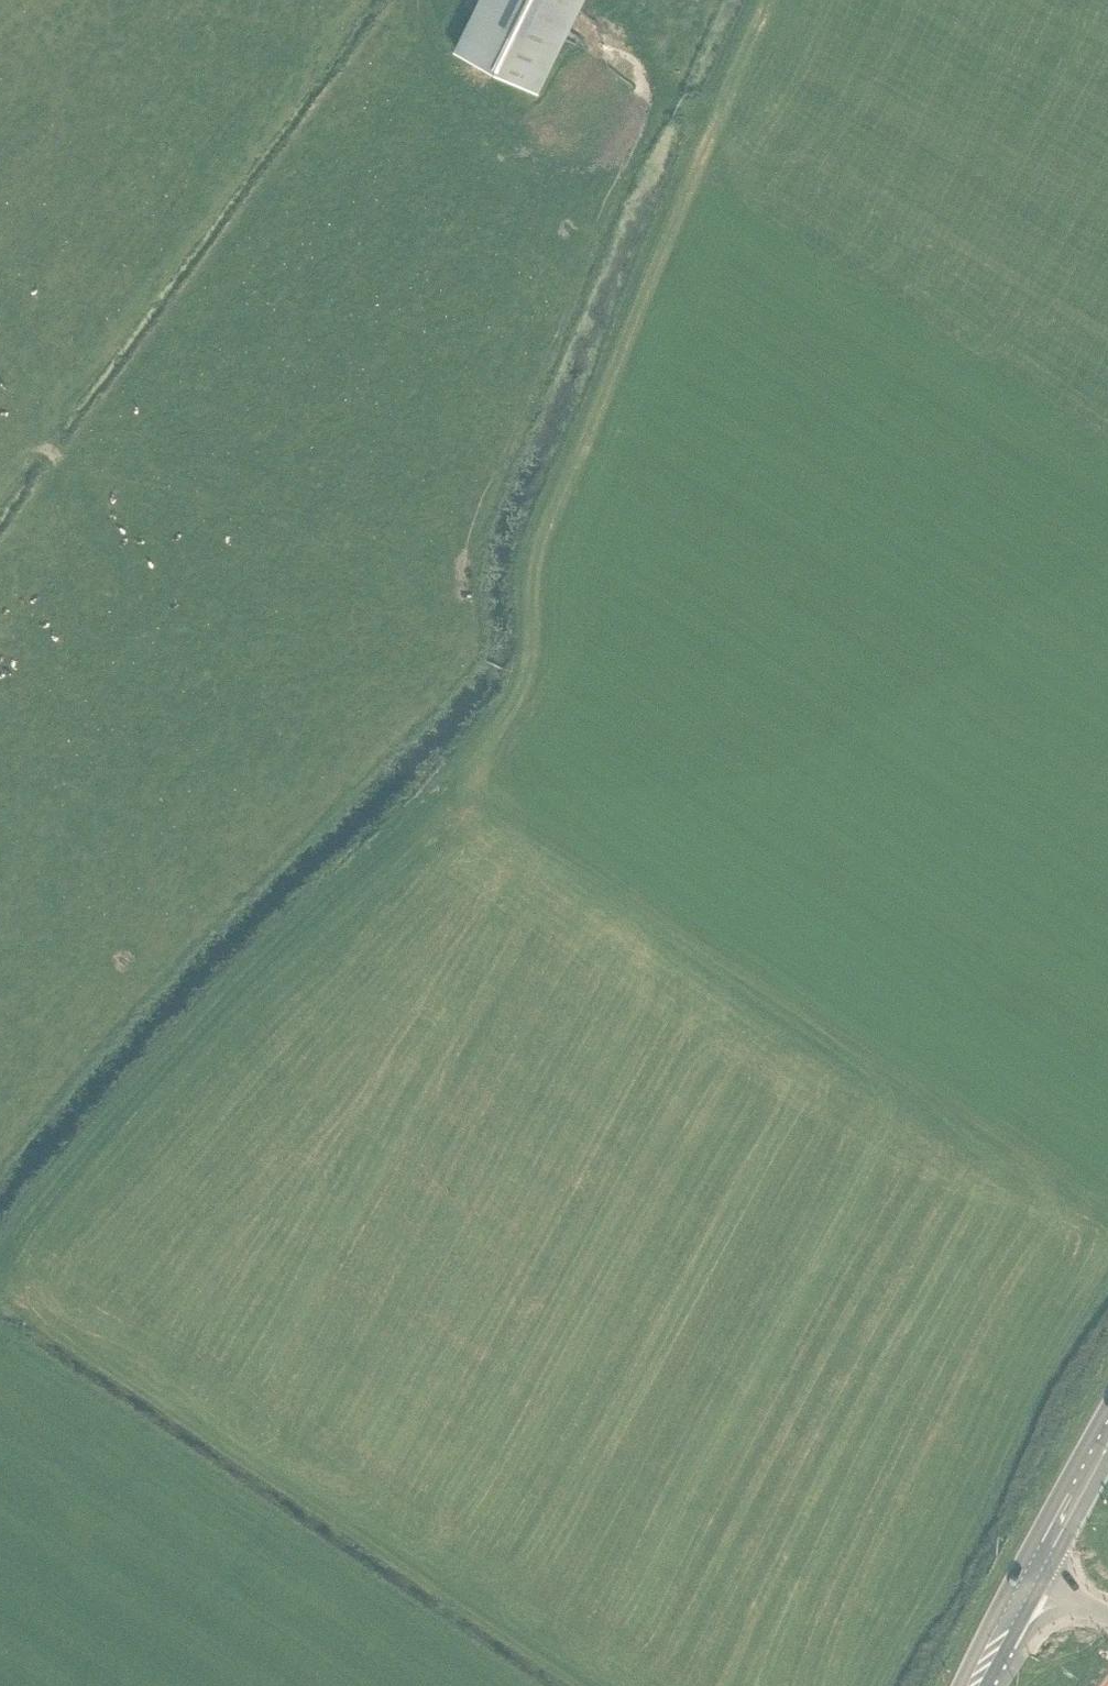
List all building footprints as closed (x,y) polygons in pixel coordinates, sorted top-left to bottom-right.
[(461,42),(539,81),(579,0),(481,0),(461,42)]
